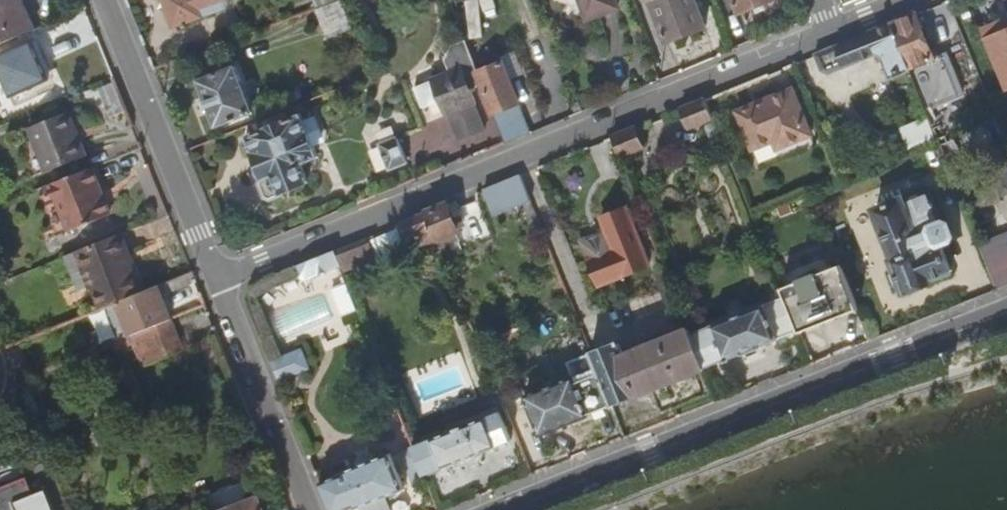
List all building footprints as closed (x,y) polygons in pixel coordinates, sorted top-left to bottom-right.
[(35,30),(22,0),(6,0),(0,3),(0,45),(35,30)] [(175,27),(185,24),(186,27),(189,26),(188,22),(205,16),(220,10),(217,0),(165,0),(175,27)] [(616,0),(582,0),(588,19),(619,8),(616,0)] [(706,27),(696,0),(655,0),(656,3),(653,4),(668,42),(706,27)] [(742,13),(774,0),(737,0),(742,13)] [(353,28),(342,1),(317,11),(328,38),(353,28)] [(915,14),(890,24),(908,70),(925,110),(946,101),(935,59),(933,60),(915,14)] [(1006,31),(1006,20),(984,29),(988,39),(1006,31)] [(908,70),(890,24),(875,30),(883,50),(879,52),(881,56),(882,61),(889,77),(908,70)] [(883,50),(875,30),(815,55),(822,71),(828,73),(875,54),(881,56),(879,52),(883,50)] [(988,39),(1006,83),(1006,31),(988,39)] [(33,42),(0,56),(0,70),(12,97),(50,80),(33,42)] [(502,62),(478,72),(495,114),(507,143),(531,134),(519,104),(520,104),(511,82),(522,77),(514,57),(502,62)] [(235,66),(199,81),(218,127),(247,115),(248,117),(250,116),(249,114),(254,112),(235,66)] [(449,114),(460,141),(486,131),(475,103),(476,102),(463,69),(434,81),(448,114),(449,114)] [(792,89),(736,111),(752,150),(773,141),(777,149),(811,135),(792,89)] [(723,92),(704,100),(707,107),(714,104),(714,105),(720,102),(720,101),(725,99),(723,92)] [(707,107),(704,100),(678,110),(685,127),(688,126),(689,128),(712,118),(707,107)] [(286,111),(247,127),(251,135),(247,136),(264,178),(263,179),(261,183),(266,197),(271,199),(285,193),(285,192),(309,183),(302,164),(319,158),(311,137),(322,132),(316,116),(304,121),(301,115),(289,120),(286,111)] [(69,112),(30,128),(47,173),(87,157),(69,112)] [(911,150),(936,140),(926,117),(901,128),(911,150)] [(725,151),(714,122),(705,126),(717,155),(725,151)] [(637,127),(612,138),(619,156),(641,147),(641,145),(644,144),(637,127)] [(391,169),(408,162),(399,138),(382,145),(381,146),(390,168),(391,169)] [(93,167),(50,184),(69,230),(112,213),(93,167)] [(520,175),(484,190),(495,216),(530,202),(520,175)] [(932,280),(952,272),(942,244),(953,240),(954,236),(950,225),(946,223),(944,224),(931,192),(904,202),(903,200),(876,211),(896,260),(894,261),(897,269),(903,284),(906,292),(933,282),(932,280)] [(447,205),(427,213),(441,248),(460,240),(457,231),(458,230),(447,205)] [(627,209),(601,219),(607,234),(582,244),(599,286),(649,267),(627,209)] [(437,239),(427,213),(403,223),(409,237),(418,232),(423,244),(437,239)] [(1006,288),(1006,232),(979,243),(999,291),(1006,288)] [(124,233),(118,235),(129,264),(135,262),(124,233)] [(129,264),(118,235),(65,256),(80,293),(94,287),(102,308),(141,293),(129,264)] [(368,237),(336,250),(345,272),(354,269),(357,277),(365,273),(362,266),(377,259),(368,237)] [(341,264),(336,250),(297,266),(301,277),(306,279),(341,264)] [(785,297),(798,331),(799,333),(859,310),(841,264),(817,274),(817,273),(798,280),(799,281),(781,288),(785,297)] [(900,286),(903,284),(897,269),(893,271),(892,275),(895,284),(900,286)] [(197,283),(193,272),(167,283),(171,293),(197,283)] [(342,314),(358,307),(349,284),(333,291),(342,314)] [(171,317),(159,286),(120,302),(131,332),(171,317)] [(778,339),(798,331),(785,297),(765,305),(711,327),(692,335),(705,369),(725,361),(726,364),(729,363),(728,360),(743,354),(743,356),(761,348),(761,347),(779,339),(778,339)] [(131,332),(120,302),(110,306),(122,336),(131,332)] [(183,348),(171,317),(131,332),(122,336),(114,339),(118,348),(134,342),(142,364),(183,348)] [(600,373),(613,405),(636,395),(636,397),(705,370),(705,369),(692,335),(688,327),(624,353),(619,341),(592,353),(600,373)] [(272,361),(280,381),(310,369),(302,349),(272,361)] [(613,405),(600,373),(578,382),(576,376),(526,396),(542,436),(592,415),(591,413),(613,405)] [(434,439),(414,447),(425,475),(444,466),(444,467),(498,445),(497,445),(510,440),(500,413),(487,419),(487,418),(434,440),(434,439)] [(414,481),(425,476),(425,475),(414,447),(413,446),(402,450),(414,481)] [(331,509),(346,509),(356,506),(357,508),(360,507),(362,509),(392,509),(387,496),(405,489),(390,453),(376,459),(374,455),(369,452),(358,457),(355,462),(357,466),(342,472),(343,475),(321,484),(331,509)] [(213,490),(217,506),(247,500),(244,484),(213,490)] [(259,497),(227,509),(264,509),(259,497)]
